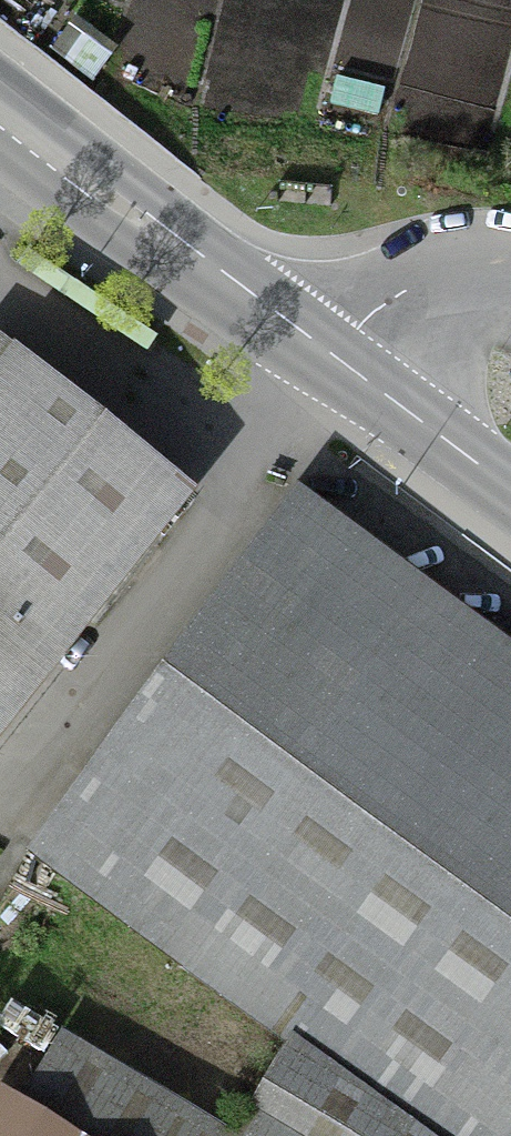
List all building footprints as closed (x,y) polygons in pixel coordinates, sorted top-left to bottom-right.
[(6,360),(0,368),(0,742),(186,495),(6,360)] [(29,865),(281,1049),(411,1135),(510,1135),(510,656),(295,502),(29,865)] [(230,1133),(58,1037),(20,1105),(0,1094),(0,1135),(229,1135),(230,1133)] [(287,1135),(411,1135),(281,1049),(243,1110),(287,1135)] [(243,1110),(230,1133),(229,1135),(287,1135),(243,1110)]
